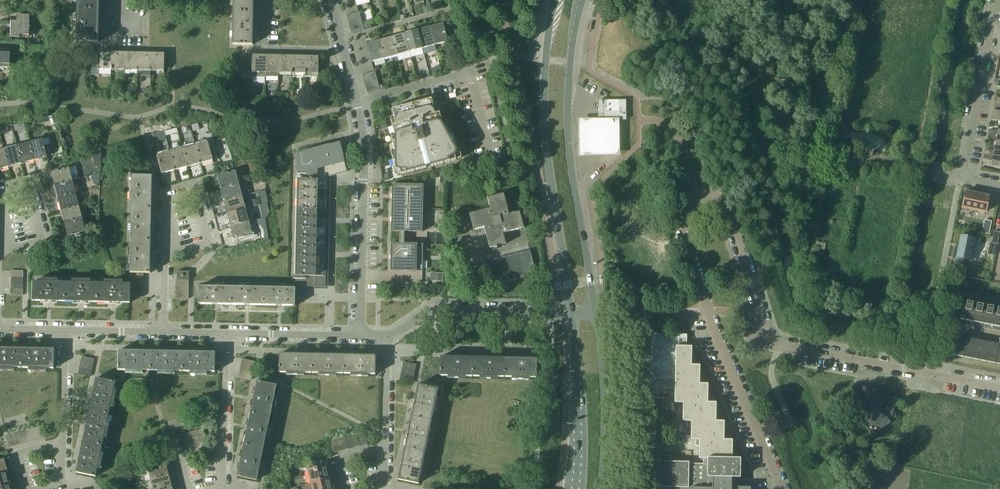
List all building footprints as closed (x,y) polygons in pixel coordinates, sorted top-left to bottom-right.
[(77,9),(99,9),(99,0),(77,0),(77,9)] [(233,12),(253,12),(253,0),(233,0),(233,12)] [(430,3),(433,11),(444,8),(442,0),(440,0),(430,3)] [(415,5),(417,14),(425,13),(423,3),(415,5)] [(99,9),(77,9),(76,42),(98,42),(99,28),(99,24),(99,9)] [(253,12),(233,12),(232,45),(252,45),(253,31),(253,27),(253,12)] [(359,12),(347,15),(348,21),(361,18),(359,12)] [(17,22),(11,21),(10,37),(20,38),(20,36),(29,36),(30,16),(17,15),(17,22)] [(361,18),(348,21),(350,27),(362,24),(361,18)] [(443,23),(430,27),(435,45),(448,42),(443,23)] [(362,24),(350,27),(351,33),(364,30),(362,24)] [(430,27),(418,30),(422,49),(435,45),(430,27)] [(418,30),(405,34),(409,52),(422,49),(418,30)] [(405,34),(392,37),(397,55),(409,52),(405,34)] [(392,37),(379,40),(384,59),(397,55),(392,37)] [(379,40),(367,44),(371,62),(384,59),(379,40)] [(0,50),(0,67),(10,67),(10,50),(0,50)] [(112,52),(98,52),(98,70),(111,70),(112,52)] [(125,53),(112,52),(111,70),(124,70),(125,53)] [(138,53),(125,53),(124,70),(138,70),(138,53)] [(151,53),(138,53),(138,70),(150,71),(151,53)] [(164,54),(151,53),(150,71),(164,71),(164,54)] [(265,56),(252,55),(252,61),(249,61),(249,66),(252,66),(252,76),(265,77),(265,56)] [(279,56),(265,56),(265,77),(279,77),(279,73),(278,73),(279,56)] [(292,56),(279,56),(278,73),(279,73),(291,73),(292,56)] [(305,56),(292,56),(291,73),(305,73),(305,56)] [(318,57),(305,56),(305,73),(318,74),(318,57)] [(237,57),(237,73),(246,73),(247,65),(247,57),(237,57)] [(375,72),(362,75),(364,81),(377,78),(375,72)] [(377,78),(364,81),(366,87),(378,84),(377,78)] [(378,84),(366,87),(367,93),(380,90),(378,84)] [(414,105),(410,106),(408,105),(392,109),(396,125),(392,126),(396,141),(392,142),(396,158),(392,159),(395,170),(399,169),(401,175),(426,168),(426,167),(431,165),(431,167),(456,160),(454,154),(458,153),(455,142),(452,143),(447,128),(444,129),(439,113),(436,114),(431,99),(415,103),(414,105)] [(626,100),(598,100),(599,114),(598,114),(598,115),(599,115),(599,120),(616,120),(616,121),(617,121),(617,120),(626,120),(626,100)] [(992,114),(991,118),(997,119),(998,118),(999,118),(999,126),(999,115),(992,114)] [(619,120),(579,119),(579,156),(619,157),(619,120)] [(24,122),(11,125),(13,133),(26,130),(24,122)] [(0,128),(0,135),(9,132),(7,126),(0,128)] [(999,126),(997,133),(995,132),(995,131),(989,130),(988,134),(999,136),(999,126)] [(883,137),(854,132),(852,145),(880,150),(883,137)] [(988,134),(987,138),(993,139),(994,138),(996,139),(995,146),(999,147),(999,136),(988,134)] [(42,139),(29,142),(34,160),(47,157),(47,156),(53,154),(50,144),(44,146),(42,139)] [(29,142),(17,146),(21,164),(34,160),(29,142)] [(208,142),(195,145),(200,164),(213,160),(212,157),(213,157),(212,156),(208,142)] [(325,287),(327,219),(328,177),(347,172),(339,143),(298,154),(298,174),(308,174),(308,177),(298,176),(295,287),(295,288),(295,293),(305,293),(305,287),(325,287)] [(195,145),(183,148),(188,167),(200,164),(195,145)] [(17,146),(4,149),(8,167),(21,164),(17,146)] [(995,146),(993,153),(991,153),(991,151),(984,150),(984,154),(999,158),(999,147),(995,146)] [(183,148),(170,152),(175,170),(188,167),(183,148)] [(0,150),(0,169),(8,167),(4,149),(0,150)] [(99,160),(100,151),(91,152),(92,161),(99,160)] [(170,152),(157,155),(162,174),(175,170),(170,152)] [(984,154),(983,159),(989,160),(989,159),(992,159),(990,167),(999,169),(999,158),(984,154)] [(847,160),(845,169),(852,171),(854,162),(847,160)] [(806,187),(810,168),(799,166),(795,184),(806,187)] [(69,168),(51,172),(54,185),(72,181),(69,168)] [(235,171),(217,176),(220,188),(239,183),(235,171)] [(152,176),(132,176),(131,208),(151,208),(152,176)] [(72,181),(54,185),(58,198),(76,193),(72,181)] [(239,183),(220,188),(224,201),(242,196),(239,183)] [(392,185),(392,208),(422,209),(423,186),(423,185),(392,184),(392,185)] [(985,213),(988,196),(965,192),(962,208),(985,213)] [(76,193),(58,198),(61,211),(79,206),(76,193)] [(503,234),(524,228),(520,212),(509,215),(504,194),(487,198),(490,208),(469,214),(474,230),(484,227),(490,248),(494,247),(494,249),(497,249),(497,246),(506,244),(503,234)] [(242,196),(224,201),(227,214),(245,209),(242,196)] [(258,199),(251,201),(252,207),(260,205),(258,199)] [(79,206),(61,211),(64,223),(82,219),(79,206)] [(151,208),(131,208),(131,241),(151,241),(151,208)] [(422,231),(422,209),(392,208),(391,231),(399,232),(405,232),(422,232),(422,231)] [(245,209),(227,214),(230,226),(249,221),(245,209)] [(82,219),(64,223),(68,236),(74,235),(75,240),(87,237),(85,231),(86,231),(82,219)] [(249,221),(230,226),(234,239),(237,239),(238,239),(238,238),(252,235),(249,221)] [(991,222),(985,221),(982,233),(988,234),(991,222)] [(954,246),(950,266),(962,269),(964,259),(971,260),(975,239),(960,236),(958,247),(954,246)] [(151,241),(131,241),(130,273),(143,273),(150,273),(151,241)] [(816,241),(815,258),(825,258),(826,242),(816,241)] [(423,245),(423,244),(404,244),(399,243),(391,243),(391,244),(391,270),(390,270),(390,271),(423,272),(423,271),(422,271),(423,245)] [(530,250),(482,262),(488,286),(536,274),(530,250)] [(189,280),(189,271),(177,271),(177,280),(189,280)] [(65,283),(40,282),(33,282),(33,301),(65,302),(65,283)] [(98,283),(72,283),(65,283),(65,302),(97,302),(98,283)] [(129,284),(105,283),(98,283),(97,302),(129,303),(130,297),(129,297),(130,291),(130,285),(130,284),(129,284)] [(505,284),(500,285),(503,295),(508,294),(505,284)] [(231,287),(207,286),(196,286),(196,299),(199,299),(198,304),(231,305),(231,287)] [(263,287),(239,287),(231,287),(231,305),(263,305),(263,287)] [(295,306),(295,300),(295,293),(295,288),(263,287),(263,305),(295,306)] [(980,297),(968,294),(967,300),(979,302),(980,297)] [(997,308),(996,314),(992,313),(993,308),(987,306),(986,312),(982,311),(983,305),(976,304),(975,310),(971,309),(972,303),(966,302),(965,308),(963,307),(960,320),(999,328),(999,309),(997,308)] [(645,487),(670,487),(670,488),(750,488),(750,487),(731,487),(731,478),(740,478),(740,459),(732,459),(732,440),(724,440),(724,421),(716,421),(716,403),(707,403),(708,384),(699,384),(700,365),(691,365),(692,347),(687,347),(676,346),(677,335),(651,334),(651,335),(650,371),(650,378),(651,378),(675,379),(675,390),(675,391),(674,403),(679,403),(683,403),(683,421),(687,422),(687,427),(691,427),(691,440),(695,440),(695,446),(699,446),(699,459),(703,459),(703,464),(689,464),(689,462),(671,462),(671,455),(649,455),(649,461),(645,461),(645,474),(645,487)] [(999,344),(957,336),(953,355),(999,364),(999,339),(999,344)] [(0,348),(0,367),(21,368),(22,348),(0,348)] [(54,349),(22,348),(21,368),(54,368),(54,349)] [(151,351),(119,350),(118,370),(151,371),(151,351)] [(183,352),(151,351),(151,371),(182,371),(183,352)] [(215,352),(183,352),(182,371),(214,372),(215,352)] [(312,354),(279,354),(279,372),(311,373),(312,354)] [(344,355),(312,354),(311,373),(343,374),(344,355)] [(376,355),(344,355),(343,374),(376,374),(376,355)] [(94,359),(82,356),(81,362),(93,365),(94,359)] [(440,376),(473,376),(473,357),(440,357),(440,376)] [(504,358),(473,357),(473,376),(504,377),(504,358)] [(537,359),(504,358),(504,377),(537,378),(537,359)] [(255,362),(242,359),(241,365),(254,368),(255,362)] [(93,365),(81,362),(79,368),(92,371),(93,365)] [(416,365),(403,362),(402,368),(415,371),(416,365)] [(254,368),(241,365),(240,371),(252,374),(254,368)] [(92,371),(79,368),(78,374),(90,377),(92,371)] [(415,371),(402,368),(401,374),(413,377),(415,371)] [(252,374),(240,371),(238,378),(251,380),(252,374)] [(413,377),(401,374),(399,381),(412,383),(413,377)] [(96,378),(89,410),(109,414),(115,382),(96,378)] [(257,381),(256,388),(250,413),(270,417),(277,385),(257,381)] [(893,413),(896,397),(871,392),(872,387),(854,383),(850,402),(860,416),(859,417),(871,436),(890,423),(890,422),(895,419),(896,414),(893,413)] [(418,385),(411,416),(432,420),(438,389),(418,385)] [(89,410),(83,441),(102,445),(109,414),(89,410)] [(250,413),(249,419),(244,445),(263,449),(270,417),(250,413)] [(411,416),(405,448),(425,452),(432,420),(411,416)] [(41,426),(35,428),(39,440),(45,438),(41,426)] [(35,428),(30,429),(33,441),(39,440),(35,428)] [(30,429),(24,431),(27,443),(33,441),(30,429)] [(202,429),(196,431),(200,443),(206,441),(202,429)] [(24,431),(18,432),(21,444),(27,443),(24,431)] [(196,431),(191,432),(194,444),(200,443),(196,431)] [(18,432),(12,434),(15,446),(21,444),(18,432)] [(191,432),(185,434),(188,446),(194,444),(191,432)] [(364,432),(357,433),(361,446),(367,444),(364,432)] [(357,433),(352,435),(355,448),(361,446),(357,433)] [(12,434),(6,435),(9,447),(15,446),(12,434)] [(185,434),(179,436),(182,448),(188,446),(185,434)] [(352,435),(346,437),(349,449),(355,448),(352,435)] [(179,436),(173,437),(177,449),(182,448),(179,436)] [(173,437),(167,439),(170,451),(177,449),(173,437)] [(346,437),(340,438),(343,451),(349,449),(346,437)] [(340,438),(334,440),(338,452),(343,451),(340,438)] [(334,440),(328,441),(331,454),(338,452),(334,440)] [(83,441),(76,473),(95,477),(102,445),(83,441)] [(244,445),(243,451),(237,476),(257,480),(263,449),(244,445)] [(405,448),(398,479),(418,484),(425,452),(405,448)] [(322,461),(312,463),(314,469),(323,466),(322,461)] [(165,462),(147,467),(151,479),(169,475),(165,462)] [(314,469),(308,470),(311,483),(329,478),(326,465),(323,466),(314,469)] [(0,474),(0,488),(11,485),(8,472),(0,474)] [(151,479),(153,488),(168,488),(172,488),(169,475),(151,479)] [(311,483),(313,488),(332,488),(329,478),(311,483)]
